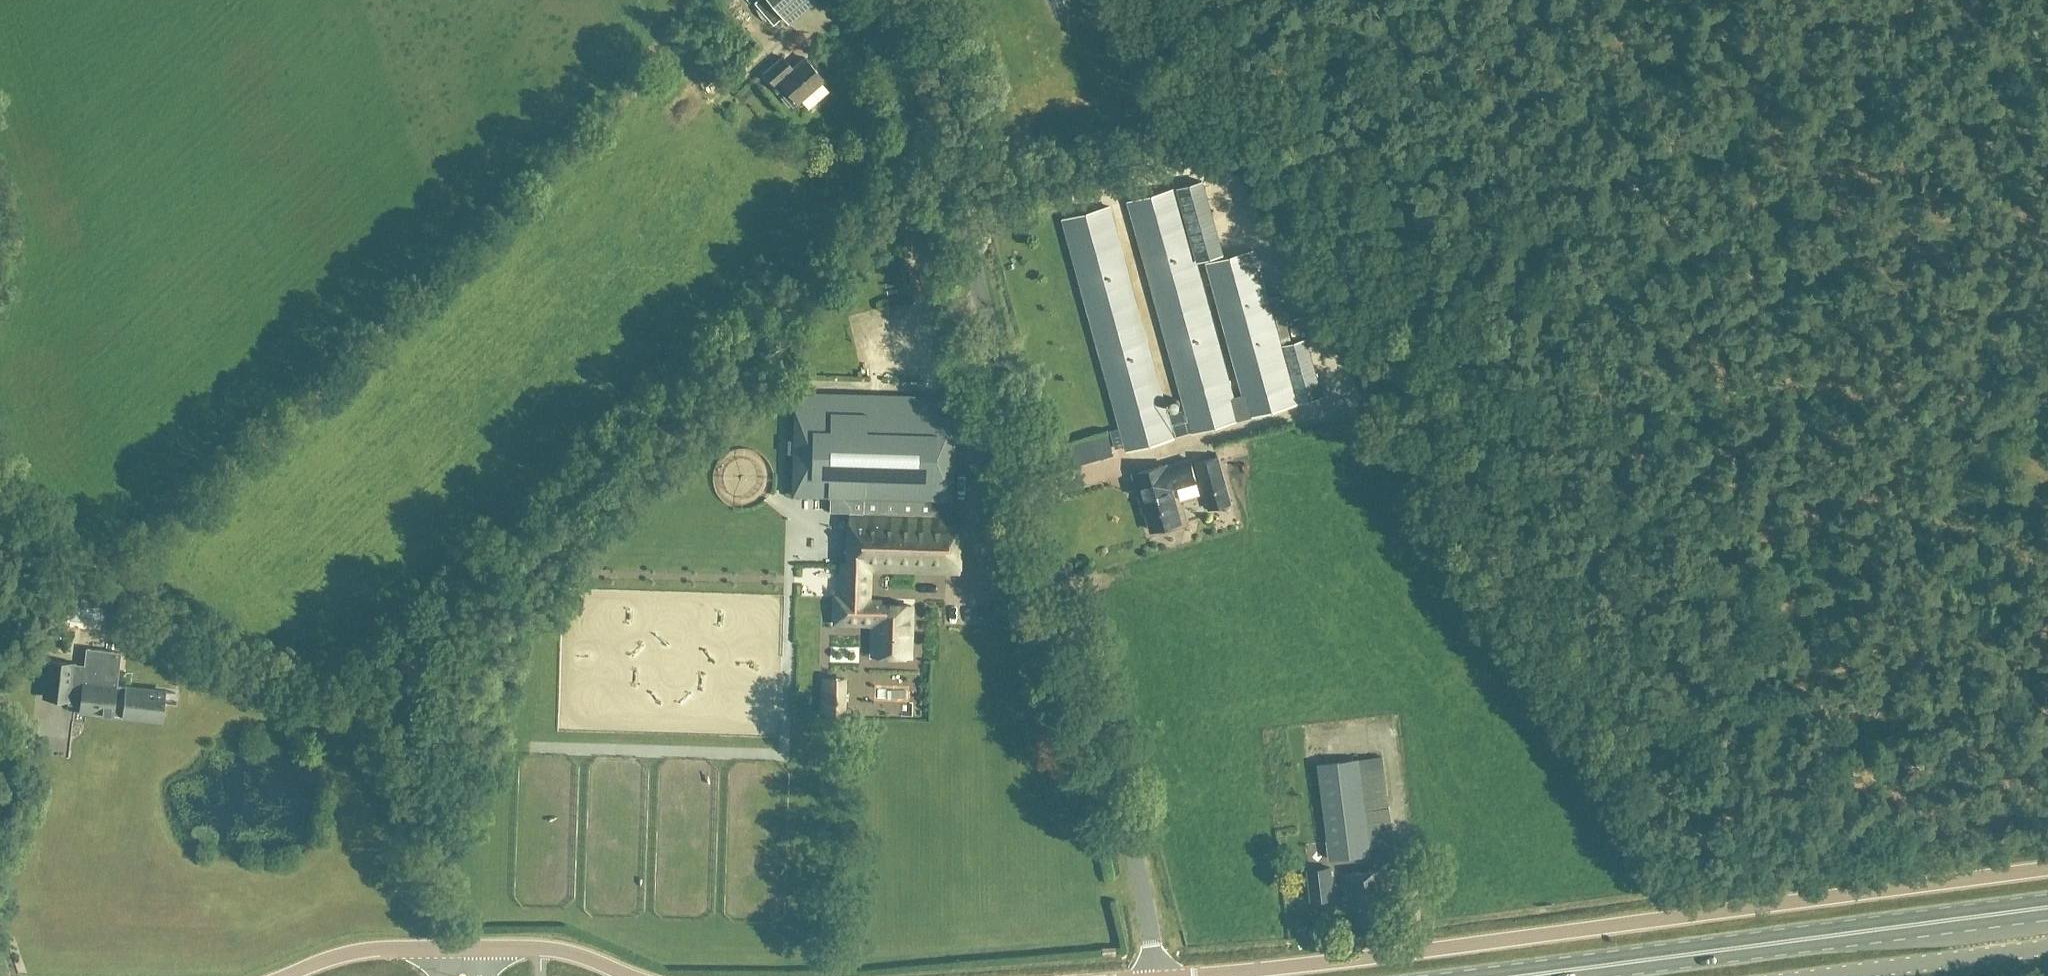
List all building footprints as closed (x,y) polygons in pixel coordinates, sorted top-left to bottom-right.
[(783,16),(784,16),(803,0),(757,0),(754,2),(769,19),(770,18),(774,23),(783,16)] [(792,68),(783,57),(764,74),(793,107),(823,80),(804,58),(792,68)] [(828,82),(807,100),(816,110),(837,92),(828,82)] [(1203,181),(1179,188),(1199,261),(1223,254),(1203,181)] [(1168,415),(1111,206),(1063,220),(1123,435),(1112,438),(1115,450),(1126,447),(1128,451),(1322,397),(1306,340),(1282,346),(1255,250),(1207,264),(1244,395),(1235,398),(1176,188),(1127,202),(1185,410),(1168,415)] [(1292,341),(1279,294),(1269,297),(1282,344),(1292,341)] [(795,410),(795,439),(794,454),(793,494),(830,496),(830,512),(850,512),(848,560),(842,560),(842,563),(869,564),(957,567),(958,519),(950,518),(950,499),(953,499),(955,415),(795,410)] [(1218,457),(1197,463),(1210,509),(1231,503),(1218,457)] [(1167,466),(1167,465),(1134,474),(1142,505),(1144,505),(1152,531),(1181,522),(1172,491),(1174,491),(1171,480),(1175,478),(1178,488),(1197,483),(1190,460),(1167,466)] [(839,594),(836,594),(835,622),(874,623),(873,655),(909,656),(911,605),(868,604),(869,564),(842,563),(842,585),(839,585),(839,594)] [(79,629),(111,630),(111,610),(79,609),(79,629)] [(859,647),(872,646),(871,631),(858,631),(859,647)] [(73,664),(49,662),(45,697),(69,699),(69,696),(81,697),(79,711),(135,717),(160,720),(163,693),(175,694),(175,693),(117,686),(118,672),(116,671),(118,653),(121,654),(121,653),(86,649),(84,667),(73,665),(73,664)] [(823,679),(822,712),(842,713),(843,680),(823,679)] [(1392,846),(1381,757),(1318,764),(1330,859),(1370,855),(1370,849),(1392,846)] [(1344,874),(1351,934),(1393,929),(1386,869),(1344,874)] [(1337,892),(1315,895),(1317,911),(1339,908),(1337,892)]
